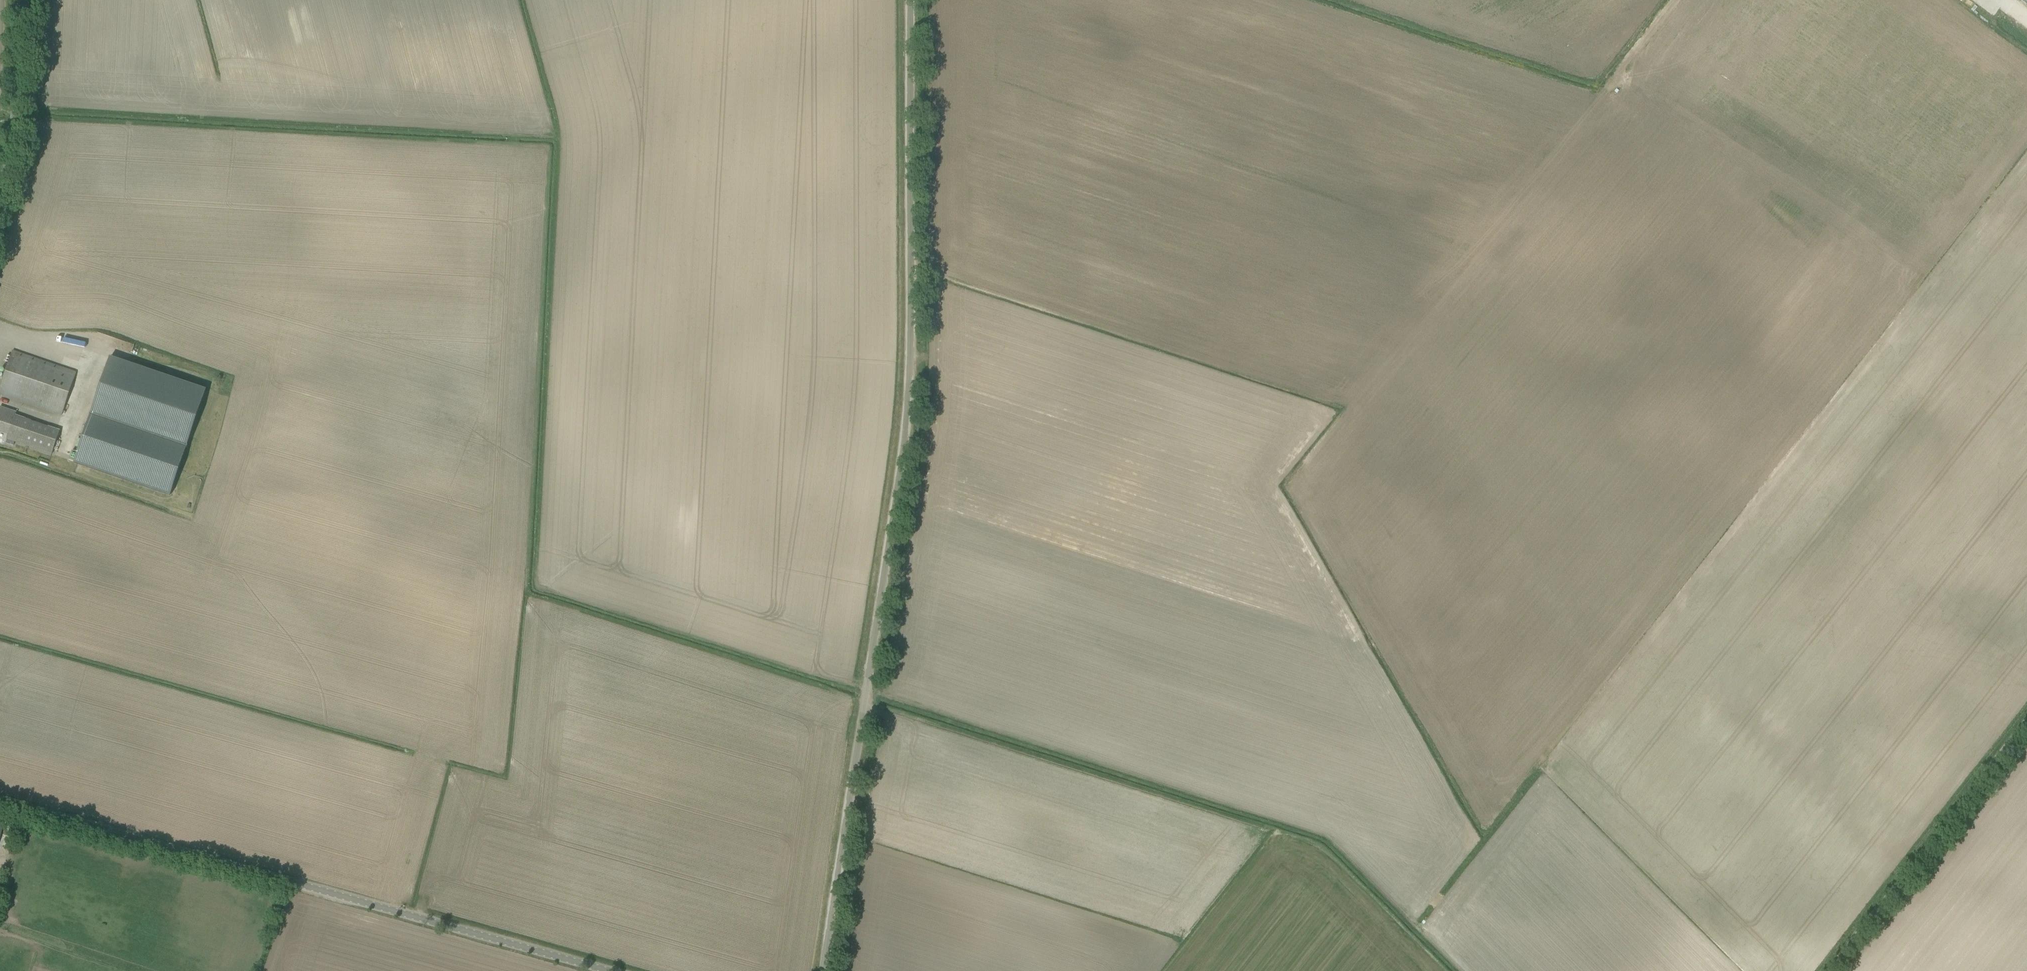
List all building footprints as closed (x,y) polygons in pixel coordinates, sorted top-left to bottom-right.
[(61,416),(76,373),(12,351),(0,387),(0,395),(61,416)] [(170,495),(205,391),(110,358),(77,452),(72,451),(68,460),(74,462),(170,495)] [(52,454),(59,431),(31,422),(26,420),(15,416),(16,412),(0,407),(0,433),(8,435),(6,439),(52,454)]
